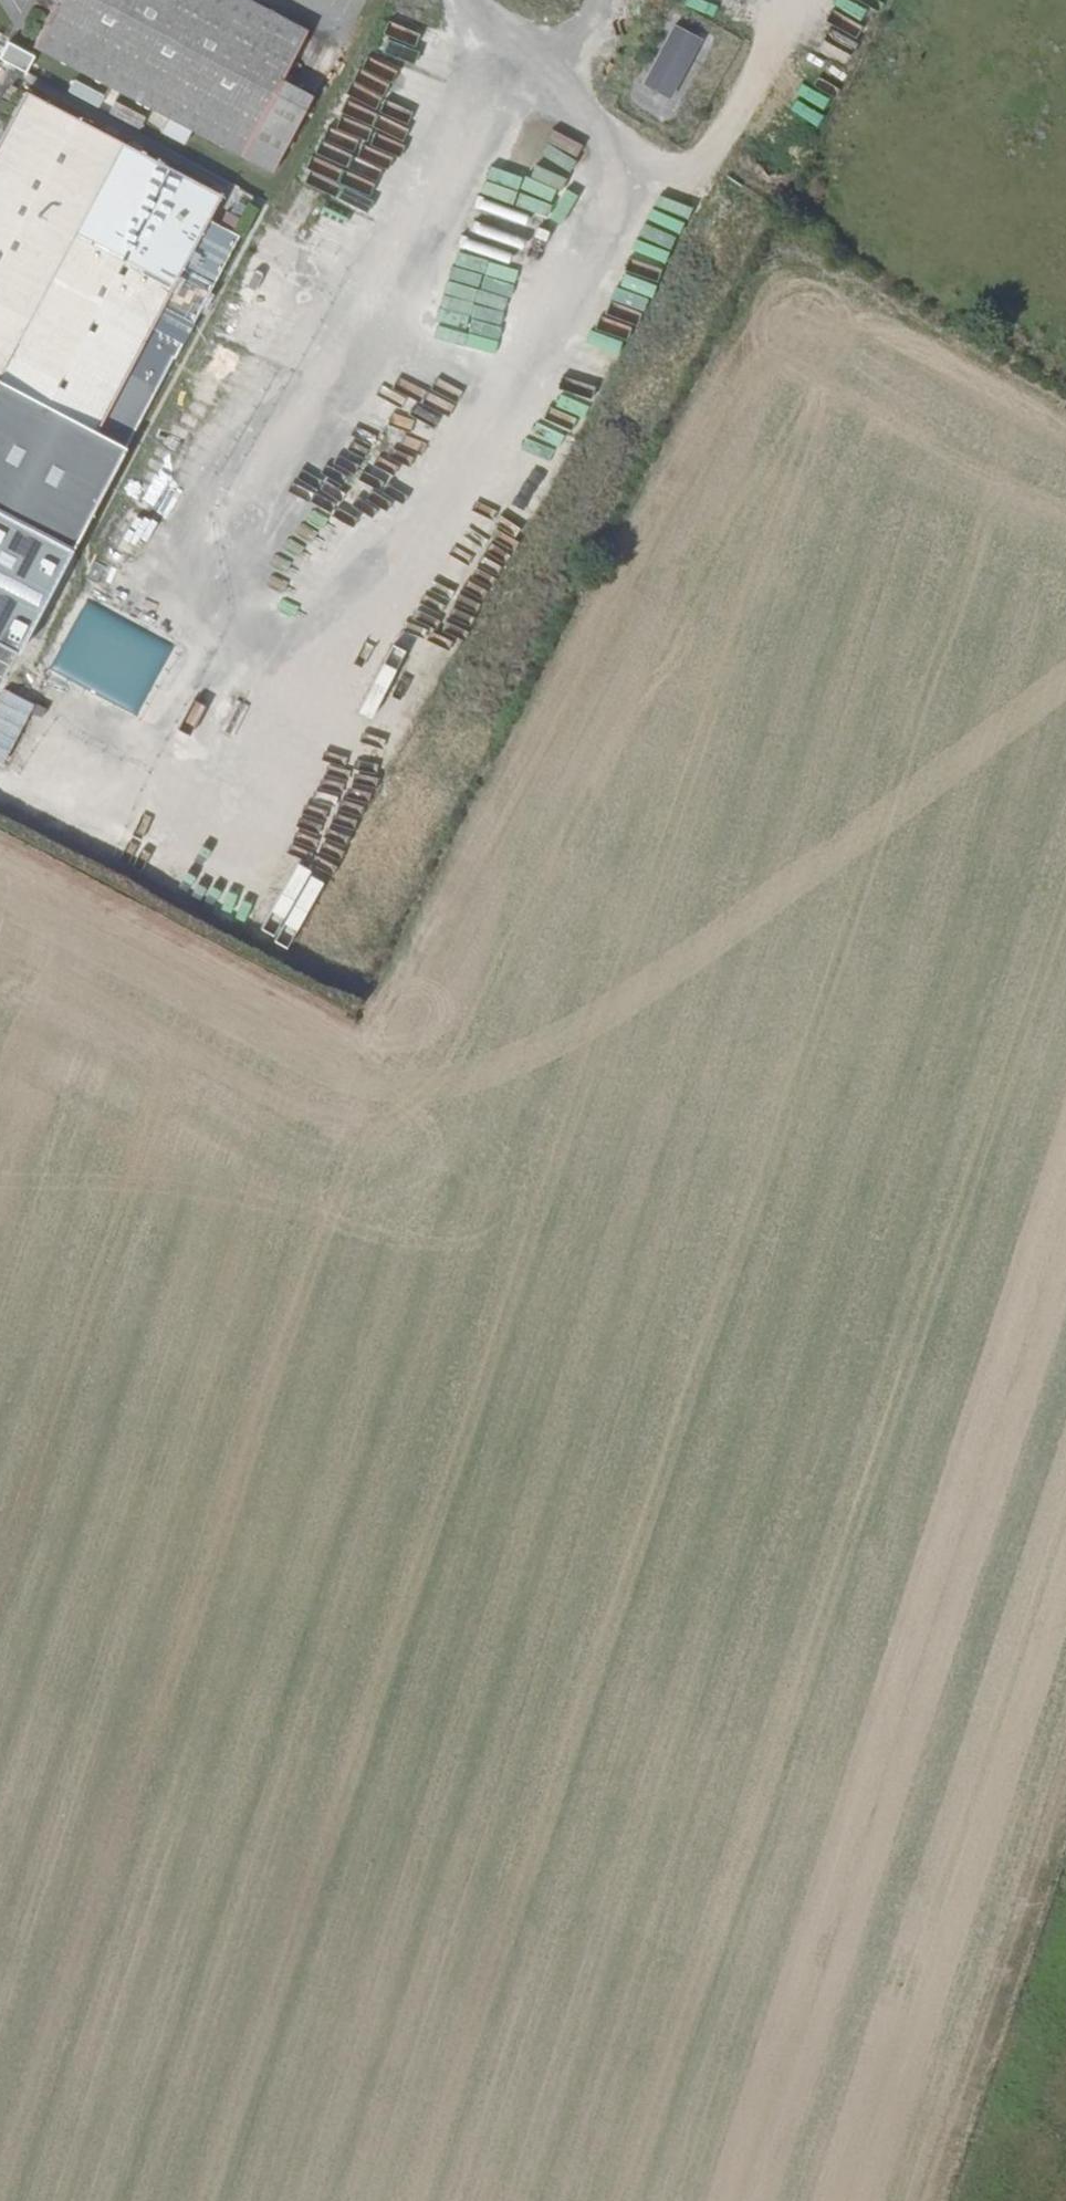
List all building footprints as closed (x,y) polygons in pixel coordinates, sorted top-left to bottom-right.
[(301,37),(231,0),(55,0),(30,48),(237,159),(301,37)] [(644,84),(673,98),(703,36),(674,22),(644,84)] [(177,349),(209,290),(177,272),(216,200),(21,95),(0,135),(0,387),(90,434),(145,332),(177,349)] [(252,151),(275,163),(301,115),(277,102),(252,151)] [(304,182),(276,232),(296,243),(324,192),(304,182)] [(476,302),(504,310),(515,270),(486,263),(476,302)] [(426,370),(454,381),(463,358),(435,347),(426,370)] [(0,546),(0,578),(24,585),(38,535),(6,526),(0,546)] [(15,629),(9,627),(24,593),(0,582),(0,662),(15,629)]
